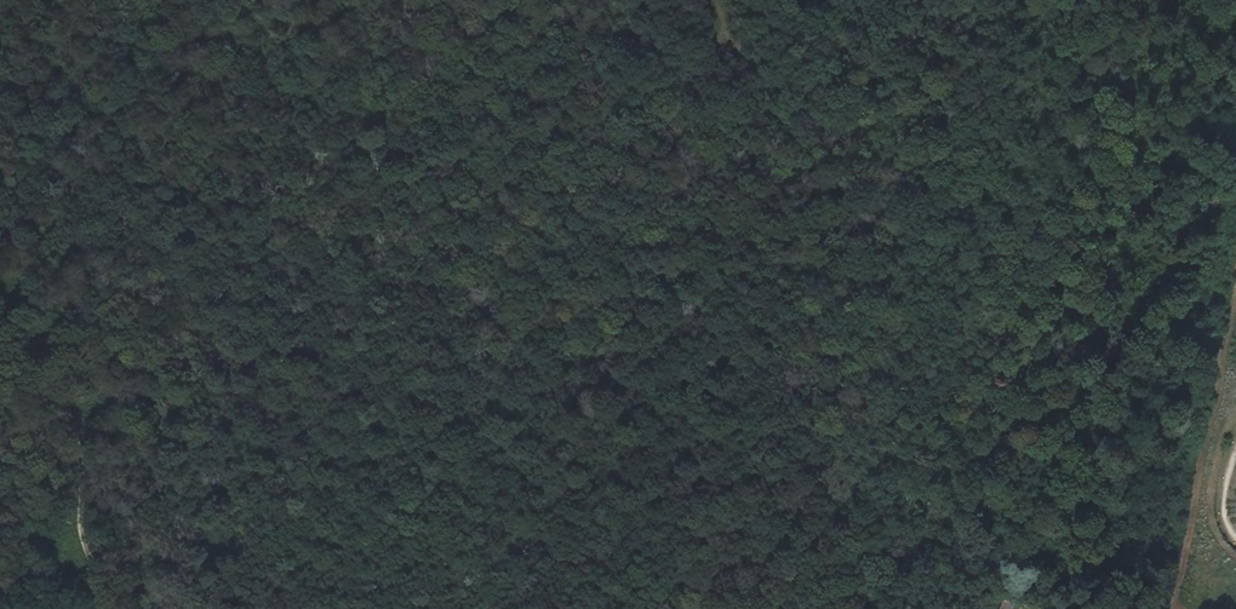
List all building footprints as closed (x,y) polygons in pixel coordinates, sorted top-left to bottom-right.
[(1016,601),(1004,599),(1000,608),(1012,608),(1016,601)]
